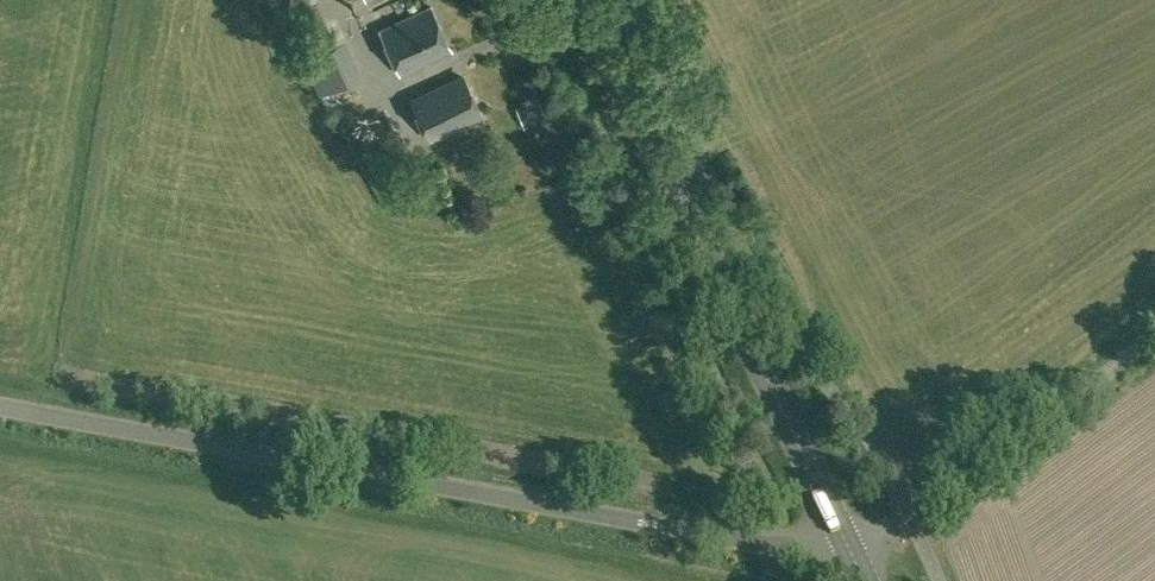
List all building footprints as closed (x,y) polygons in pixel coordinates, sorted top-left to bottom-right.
[(317,0),(290,0),(288,17),(314,20),(317,0)] [(399,73),(451,49),(431,5),(380,29),(399,73)] [(301,55),(317,91),(361,72),(343,36),(301,55)] [(429,133),(481,111),(464,75),(413,99),(429,133)] [(537,96),(515,106),(524,126),(546,116),(537,96)]
